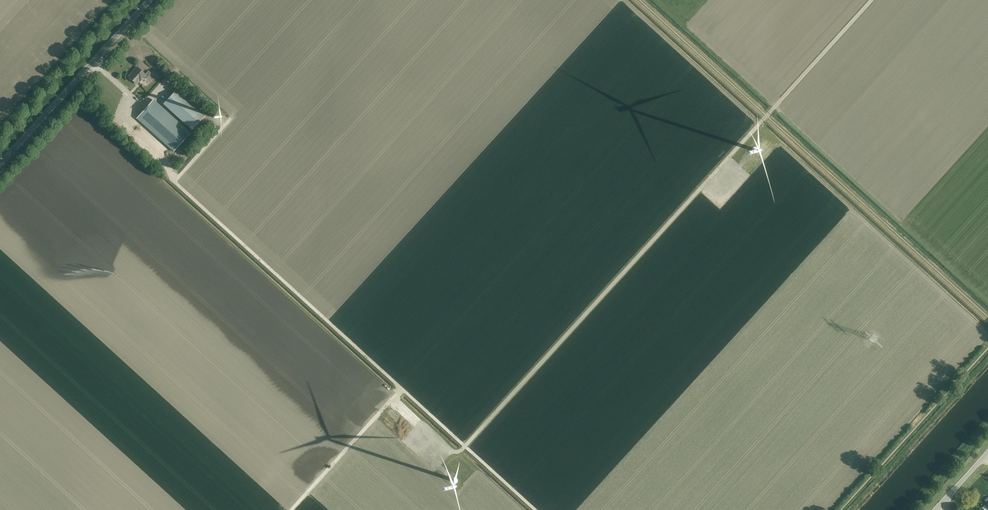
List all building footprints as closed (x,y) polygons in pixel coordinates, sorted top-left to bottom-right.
[(133,73),(132,72),(128,76),(137,84),(144,76),(146,79),(151,73),(148,71),(145,74),(137,67),(134,71),(133,73)] [(163,104),(192,130),(205,115),(176,90),(163,104)] [(173,151),(189,133),(153,100),(137,118),(173,151)]
